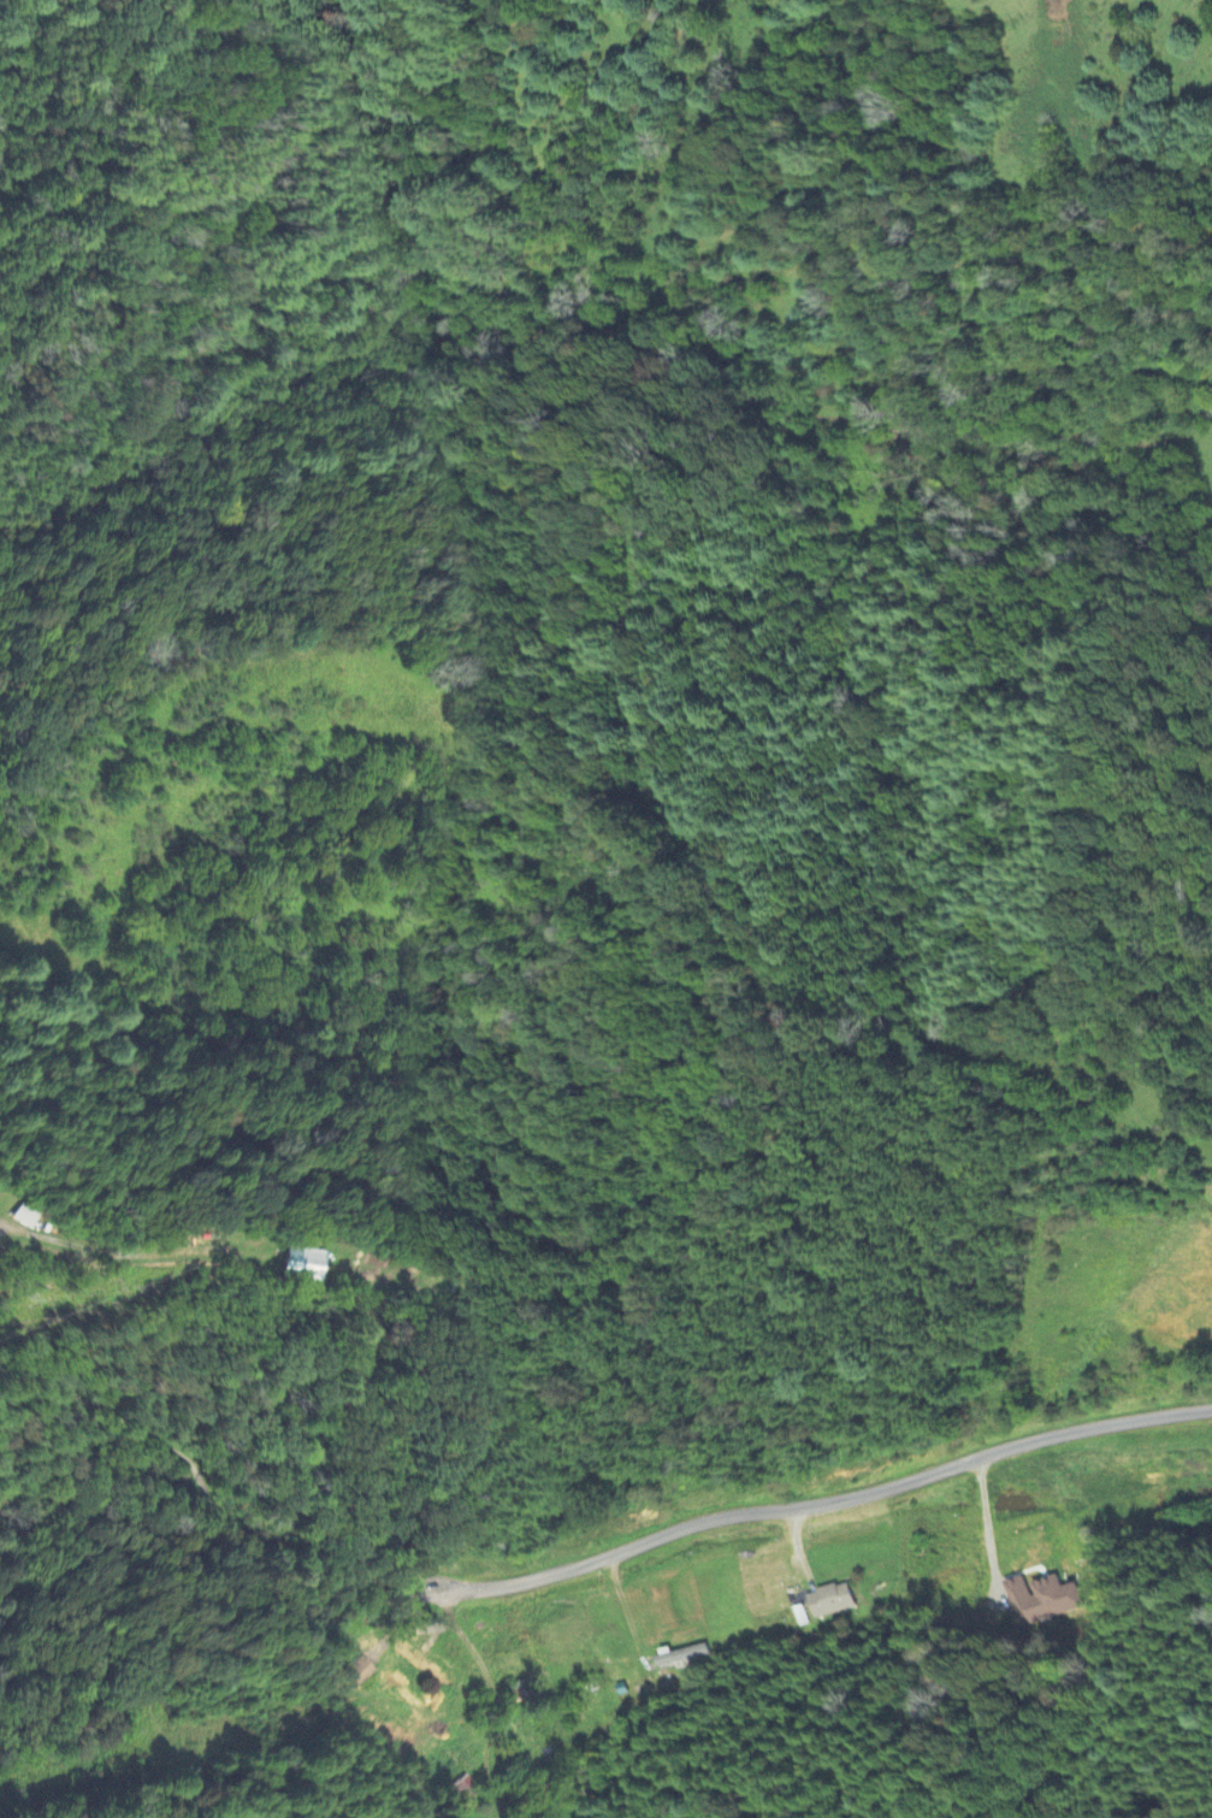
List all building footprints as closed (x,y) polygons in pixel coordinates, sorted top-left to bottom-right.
[(39,1215),(20,1204),(10,1220),(30,1231),(39,1215)] [(322,1286),(327,1253),(288,1247),(282,1280),(322,1286)] [(1009,1583),(1022,1627),(1084,1609),(1077,1585),(1066,1588),(1062,1576),(1031,1585),(1029,1578),(1009,1583)] [(809,1596),(817,1620),(858,1607),(850,1583),(809,1596)] [(656,1656),(659,1669),(711,1656),(708,1644),(656,1656)]
